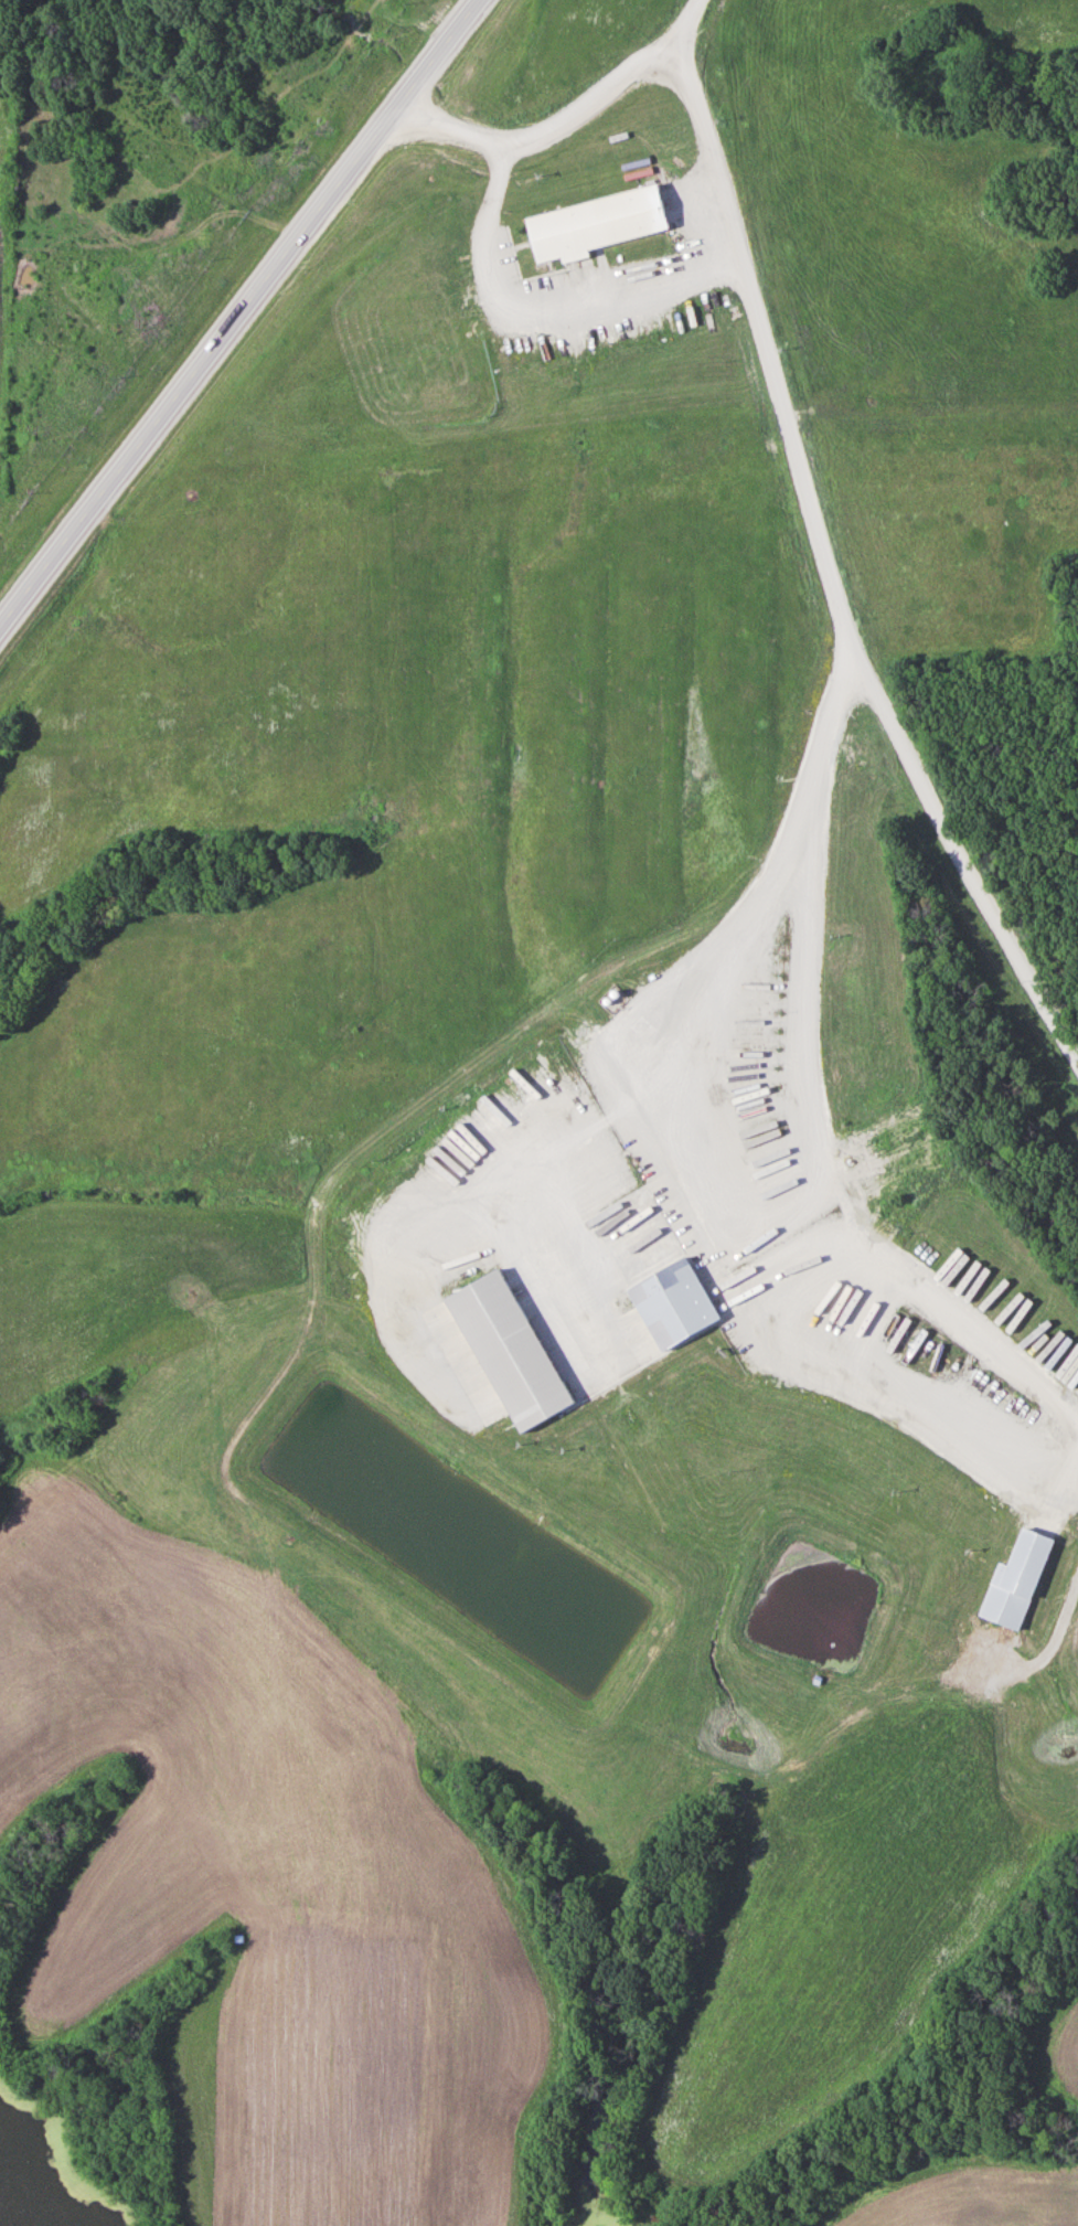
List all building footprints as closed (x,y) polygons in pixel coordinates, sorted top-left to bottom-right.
[(537,264),(563,258),(564,263),(591,257),(589,248),(669,231),(659,186),(526,215),(537,264)] [(627,1284),(645,1324),(667,1314),(679,1340),(720,1321),(691,1255),(627,1284)] [(483,1428),(512,1413),(520,1432),(572,1406),(504,1267),(443,1297),(452,1317),(433,1326),(483,1428)] [(1053,1538),(1023,1528),(1010,1566),(999,1563),(981,1617),(1023,1631),(1053,1538)]
